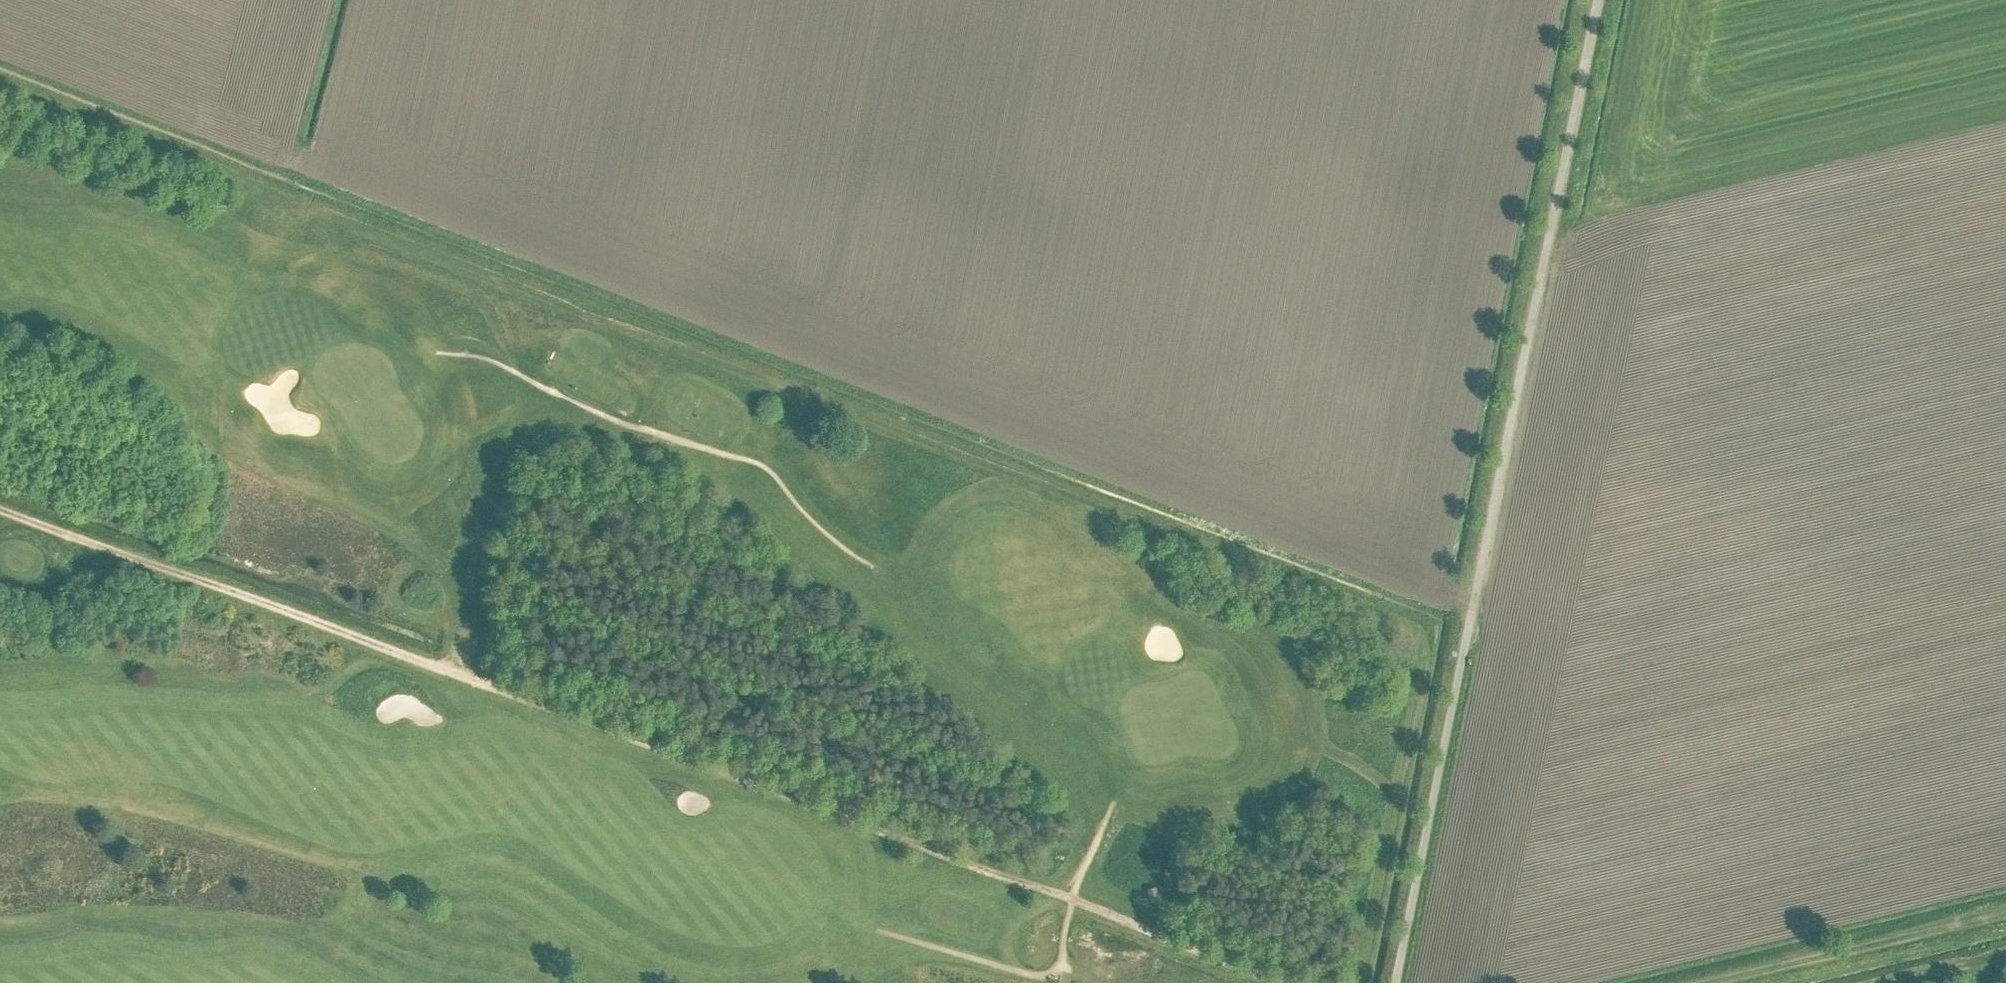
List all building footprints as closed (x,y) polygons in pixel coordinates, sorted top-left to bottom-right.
[(1159,900),(1156,887),(1148,889),(1152,902),(1159,900)]
